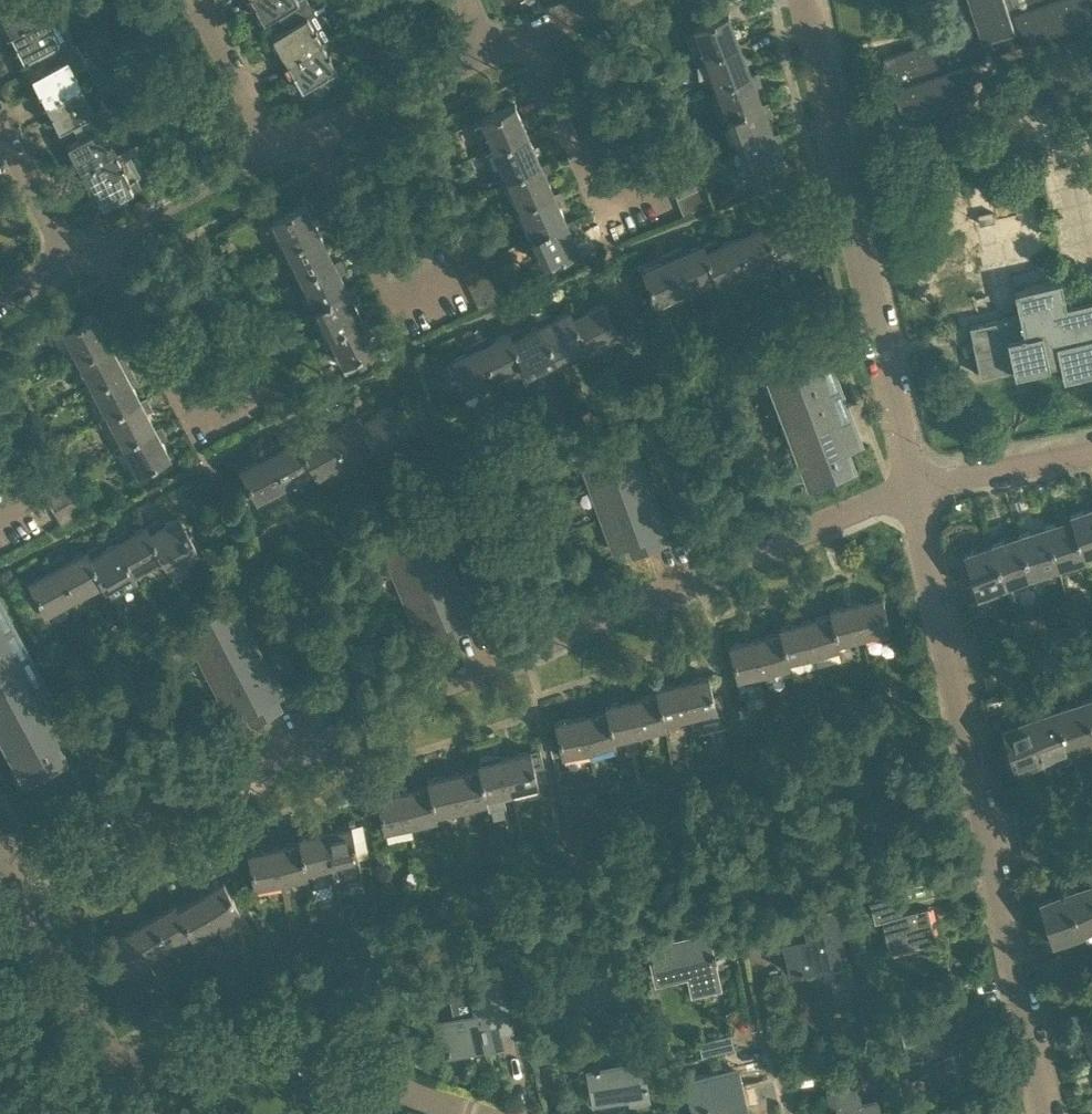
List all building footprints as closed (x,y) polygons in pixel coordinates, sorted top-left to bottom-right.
[(0,3),(0,11),(10,31),(51,10),(47,0),(6,0),(0,3)] [(264,19),(275,12),(279,20),(316,0),(253,0),(264,19)] [(286,60),(321,41),(329,37),(315,14),(328,6),(325,0),(316,0),(279,20),(284,28),(272,35),(286,60)] [(986,55),(1091,21),(1091,0),(967,0),(980,39),(971,42),(975,56),(985,53),(986,55)] [(51,11),(51,10),(10,31),(24,58),(35,52),(39,59),(69,45),(76,41),(86,36),(80,25),(63,34),(52,10),(51,11)] [(693,25),(704,54),(738,42),(727,12),(693,25)] [(100,43),(110,38),(113,36),(108,26),(95,33),(100,43)] [(964,59),(975,56),(971,42),(962,44),(956,34),(882,58),(902,120),(976,96),(964,59)] [(76,41),(69,45),(39,59),(44,68),(32,75),(44,100),(80,82),(74,70),(88,63),(76,41)] [(336,67),(321,41),(286,60),(302,87),(314,80),(318,89),(347,72),(342,64),(336,67)] [(750,72),(738,42),(704,54),(715,84),(750,72)] [(750,74),(750,72),(715,84),(726,114),(761,102),(753,82),(759,79),(757,71),(750,74)] [(71,122),(74,128),(104,113),(100,106),(94,110),(80,82),(44,100),(59,128),(71,122)] [(726,114),(738,145),(772,132),(765,112),(771,109),(768,101),(761,104),(761,102),(726,114)] [(493,145),(526,131),(514,103),(480,117),(493,145)] [(1003,106),(993,109),(998,124),(1008,121),(1003,106)] [(109,123),(104,113),(74,128),(79,138),(67,144),(80,169),(115,152),(102,127),(109,123)] [(539,160),(526,131),(493,145),(506,175),(539,160)] [(772,134),(772,132),(738,145),(750,177),(784,164),(776,142),(782,139),(779,131),(772,134)] [(688,147),(683,136),(655,147),(660,159),(688,147)] [(102,205),(111,200),(140,185),(136,176),(140,174),(145,172),(131,145),(116,153),(115,152),(80,169),(94,198),(97,196),(102,205)] [(693,159),(688,147),(660,159),(665,171),(693,159)] [(693,159),(665,171),(670,184),(698,172),(693,159)] [(506,175),(519,204),(552,190),(544,172),(550,168),(546,160),(540,163),(539,160),(506,175)] [(703,185),(698,172),(670,184),(675,197),(703,185)] [(675,197),(683,216),(711,204),(703,185),(675,197)] [(553,192),(552,190),(519,204),(532,234),(565,220),(557,201),(563,197),(559,189),(553,192)] [(285,246),(318,230),(305,202),(272,218),(285,246)] [(270,205),(260,211),(263,217),(274,212),(270,205)] [(765,223),(782,264),(783,264),(786,272),(814,260),(805,238),(811,236),(800,209),(765,223)] [(994,221),(992,211),(977,214),(979,224),(994,221)] [(565,220),(532,234),(546,265),(579,251),(570,230),(575,227),(572,219),(566,222),(565,220)] [(780,265),(782,264),(765,223),(764,224),(764,225),(743,234),(740,228),(733,231),(749,271),(777,259),(780,265)] [(479,239),(474,228),(446,241),(452,253),(479,239)] [(333,260),(318,230),(285,246),(300,276),(333,260)] [(720,283),(749,271),(733,231),(732,231),(735,237),(714,246),(710,239),(703,242),(703,243),(720,283)] [(485,251),(479,239),(452,253),(458,265),(485,251)] [(718,284),(720,283),(703,243),(681,253),(677,248),(671,250),(687,290),(716,278),(718,284)] [(662,254),(663,260),(642,270),(656,303),(687,290),(671,250),(662,254)] [(458,265),(464,277),(491,264),(485,251),(458,265)] [(300,276),(314,305),(347,289),(338,270),(343,266),(339,258),(333,261),(333,260),(300,276)] [(498,278),(491,264),(464,277),(470,291),(498,278)] [(498,278),(470,291),(479,309),(506,295),(498,278)] [(1060,279),(1013,289),(1019,315),(968,326),(979,375),(1013,368),(1014,372),(1015,372),(1015,371),(1047,364),(1049,364),(1048,360),(1059,358),(1063,376),(1064,376),(1064,375),(1091,369),(1091,298),(1065,304),(1060,279)] [(826,281),(818,284),(824,296),(832,293),(826,281)] [(347,290),(347,289),(314,305),(328,333),(361,317),(352,299),(357,295),(353,287),(347,290)] [(789,314),(799,310),(793,295),(783,299),(789,314)] [(617,335),(612,325),(601,302),(581,312),(577,306),(570,309),(588,349),(617,335)] [(587,350),(588,349),(570,309),(569,309),(570,310),(549,320),(545,315),(539,318),(541,324),(556,357),(584,344),(587,350)] [(77,358),(115,338),(111,332),(105,333),(95,313),(62,330),(77,358)] [(361,317),(328,333),(343,364),(376,348),(366,327),(371,323),(368,316),(361,319),(361,317)] [(509,331),(528,371),(556,357),(541,324),(520,334),(516,328),(509,331)] [(526,372),(528,371),(509,331),(509,332),(488,342),(484,336),(477,340),(496,379),(523,366),(526,372)] [(267,347),(261,335),(235,349),(241,361),(267,347)] [(115,339),(115,338),(77,358),(92,388),(130,367),(126,360),(120,361),(110,342),(115,339)] [(465,393),(496,379),(477,340),(469,344),(471,350),(449,360),(465,393)] [(274,359),(267,347),(241,361),(248,373),(274,359)] [(655,374),(649,356),(639,360),(645,378),(655,374)] [(248,373),(254,386),(280,371),(274,359),(248,373)] [(341,366),(346,376),(358,369),(353,359),(341,366)] [(821,359),(768,378),(807,480),(852,464),(846,446),(861,441),(852,417),(843,420),(821,359)] [(92,388),(94,392),(107,417),(140,399),(129,380),(135,376),(130,367),(92,388)] [(287,384),(280,371),(254,386),(260,398),(287,384)] [(260,398),(268,414),(295,399),(287,384),(260,398)] [(581,386),(573,389),(578,401),(586,397),(581,386)] [(140,400),(140,399),(107,417),(123,446),(155,428),(145,408),(150,404),(146,397),(140,400)] [(359,413),(358,414),(377,453),(407,437),(390,405),(369,416),(364,409),(358,413),(359,413)] [(331,428),(329,429),(345,462),(373,447),(377,453),(358,414),(339,424),(335,419),(328,422),(331,428)] [(161,425),(155,428),(123,446),(137,474),(170,457),(159,436),(164,433),(161,425)] [(298,437),(297,437),(302,447),(317,476),(345,462),(329,429),(309,439),(304,433),(298,436),(298,437)] [(589,486),(642,467),(631,436),(627,437),(595,449),(582,453),(588,467),(583,469),(589,486)] [(316,477),(317,476),(302,447),(297,437),(279,447),(274,441),(266,445),(286,485),(313,471),(316,477)] [(257,500),(286,485),(266,445),(259,449),(261,456),(240,467),(257,500)] [(66,472),(59,460),(33,474),(40,487),(66,472)] [(589,486),(601,517),(653,498),(642,467),(589,486)] [(72,484),(66,472),(40,487),(46,499),(72,484)] [(72,484),(46,499),(53,511),(79,497),(72,484)] [(87,511),(79,497),(53,511),(60,525),(87,511)] [(646,549),(662,543),(658,532),(665,529),(653,498),(601,517),(607,534),(611,533),(616,547),(627,543),(630,549),(631,554),(646,549)] [(1018,501),(1009,503),(1013,514),(1021,511),(1018,501)] [(1083,554),(1091,552),(1091,506),(1069,513),(1070,517),(1083,554)] [(178,516),(157,527),(153,521),(145,525),(146,525),(166,563),(195,548),(178,516)] [(1070,517),(1043,526),(1056,568),(1085,559),(1083,554),(1070,517)] [(393,573),(444,551),(431,521),(427,523),(385,541),(384,541),(390,555),(386,557),(393,573)] [(165,564),(166,563),(146,525),(126,536),(122,530),(115,534),(118,540),(117,541),(135,573),(162,558),(165,564)] [(990,541),(1000,538),(996,525),(986,529),(990,541)] [(1043,526),(1016,534),(1029,576),(1056,568),(1043,526)] [(1016,534),(990,542),(1003,584),(1029,576),(1016,534)] [(133,574),(135,573),(117,541),(97,551),(93,545),(85,549),(86,550),(106,588),(111,597),(137,583),(133,574)] [(963,551),(967,566),(976,593),(1003,584),(990,542),(963,551)] [(106,588),(86,550),(66,561),(62,555),(54,559),(75,598),(102,583),(106,588)] [(393,573),(406,604),(457,582),(444,551),(393,573)] [(46,613),(75,598),(54,559),(47,563),(49,570),(29,581),(46,613)] [(453,633),(469,626),(464,615),(470,612),(457,582),(406,604),(413,621),(417,619),(423,633),(434,628),(437,635),(439,639),(453,633)] [(881,596),(855,602),(863,635),(889,629),(881,596)] [(830,614),(838,641),(863,635),(855,602),(828,609),(830,614)] [(193,646),(201,662),(251,636),(235,607),(190,630),(197,644),(193,646)] [(830,614),(804,620),(812,653),(839,646),(838,641),(830,614)] [(23,775),(64,753),(55,736),(70,729),(58,706),(50,710),(0,616),(0,733),(23,775)] [(779,632),(787,659),(812,653),(804,620),(778,626),(779,632)] [(973,627),(976,642),(1005,636),(1002,621),(973,627)] [(133,633),(140,630),(136,622),(129,626),(133,633)] [(779,632),(753,638),(762,671),(789,664),(787,659),(779,632)] [(201,662),(216,691),(266,666),(251,636),(201,662)] [(736,677),(762,671),(753,638),(728,644),(736,677)] [(281,695),(266,666),(216,691),(224,707),(228,705),(235,718),(246,713),(249,719),(251,724),(265,717),(280,709),(274,698),(281,695)] [(708,675),(681,681),(689,714),(715,708),(713,699),(708,675)] [(664,720),(689,714),(681,681),(655,687),(656,693),(664,720)] [(656,693),(630,699),(637,732),(665,725),(664,720),(656,693)] [(1080,700),(1091,738),(1091,696),(1080,700)] [(720,697),(713,699),(715,708),(722,707),(720,697)] [(613,737),(637,732),(630,699),(604,705),(605,710),(613,737)] [(1054,708),(1067,750),(1091,742),(1091,738),(1080,700),(1054,708)] [(1054,708),(1027,716),(1041,758),(1067,750),(1054,708)] [(605,710),(579,716),(587,749),(614,742),(613,737),(605,710)] [(561,754),(587,749),(579,716),(553,722),(561,754)] [(1000,725),(1005,740),(1013,767),(1041,758),(1027,716),(1000,725)] [(559,745),(551,747),(553,757),(561,755),(559,745)] [(530,751),(504,757),(511,789),(538,783),(530,751)] [(485,795),(511,789),(504,757),(477,762),(478,768),(485,795)] [(478,768),(452,774),(459,806),(487,800),(485,795),(478,768)] [(435,812),(459,806),(452,774),(426,779),(427,785),(435,812)] [(427,785),(401,791),(409,823),(436,817),(435,812),(427,785)] [(652,794),(650,787),(640,789),(642,797),(652,794)] [(383,829),(409,823),(401,791),(376,796),(383,829)] [(541,822),(526,826),(528,837),(543,833),(541,822)] [(362,824),(351,826),(356,852),(367,850),(362,824)] [(351,826),(325,831),(331,864),(358,858),(356,852),(351,826)] [(299,842),(306,869),(331,864),(325,831),(298,837),(299,842)] [(307,874),(306,869),(299,842),(273,847),(279,880),(307,874)] [(279,880),(273,847),(247,852),(253,885),(279,880)] [(224,881),(201,894),(217,923),(240,910),(224,881)] [(1064,890),(1077,931),(1091,927),(1091,885),(1091,882),(1064,890)] [(888,949),(923,941),(924,942),(931,941),(931,940),(935,939),(927,905),(901,911),(896,889),(868,895),(873,918),(881,917),(888,949)] [(1037,898),(1042,914),(1050,940),(1077,931),(1064,890),(1037,898)] [(177,907),(190,932),(193,937),(217,923),(201,894),(177,907)] [(175,903),(151,916),(168,945),(190,932),(177,907),(175,903)] [(783,940),(790,972),(814,967),(814,966),(816,965),(816,964),(815,964),(814,959),(843,953),(844,961),(846,960),(833,904),(801,911),(806,935),(783,940)] [(151,916),(128,930),(145,958),(168,945),(151,916)] [(121,972),(145,958),(128,930),(105,943),(121,972)] [(655,980),(688,973),(692,991),(719,984),(713,957),(715,957),(714,949),(712,950),(708,931),(647,944),(655,980)] [(211,962),(216,972),(222,969),(217,959),(211,962)] [(471,983),(473,993),(449,999),(453,1016),(440,1018),(447,1047),(442,1048),(443,1052),(447,1051),(448,1056),(502,1044),(499,1031),(511,1028),(501,981),(516,977),(514,965),(498,968),(500,977),(487,980),(487,978),(481,979),(481,981),(471,983)] [(886,1010),(913,1004),(910,993),(883,998),(886,1010)] [(1091,1056),(1091,1023),(1081,1027),(1091,1056)] [(702,1057),(734,1050),(731,1035),(698,1042),(702,1057)] [(640,1045),(644,1067),(657,1063),(652,1042),(640,1045)] [(641,1057),(599,1064),(599,1063),(594,1064),(594,1065),(587,1066),(592,1099),(629,1093),(630,1098),(648,1094),(641,1057)] [(684,1078),(692,1113),(749,1113),(738,1066),(684,1078)] [(816,1112),(816,1113),(880,1113),(876,1098),(861,1102),(857,1085),(827,1091),(830,1106),(828,1106),(829,1109),(816,1112)]
